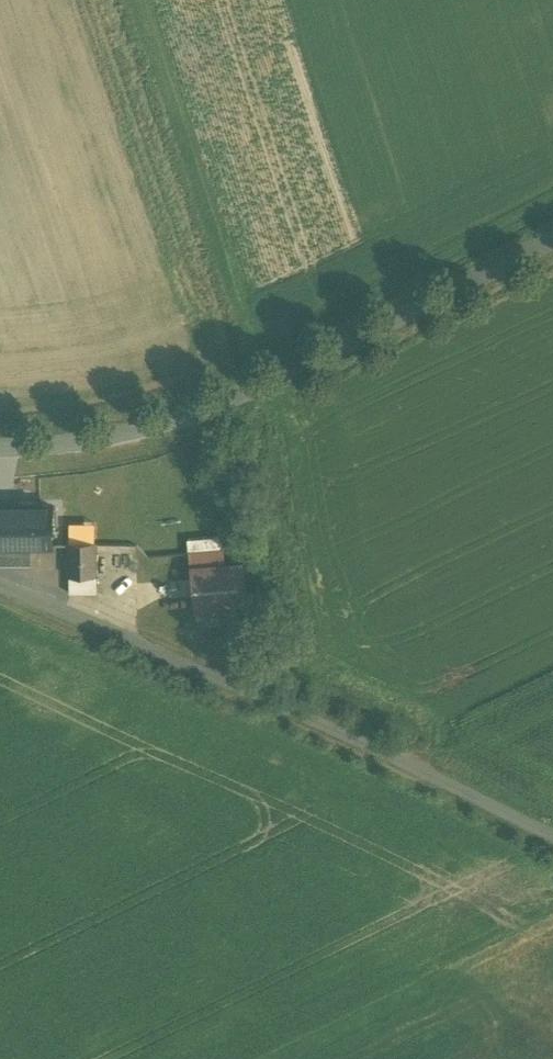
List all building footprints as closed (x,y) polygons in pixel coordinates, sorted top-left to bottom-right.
[(0,506),(0,553),(52,552),(50,505),(0,506)] [(89,546),(63,547),(63,596),(90,595),(89,546)] [(244,563),(190,568),(195,609),(248,604),(244,563)] [(254,606),(232,609),(234,620),(256,617),(254,606)]
